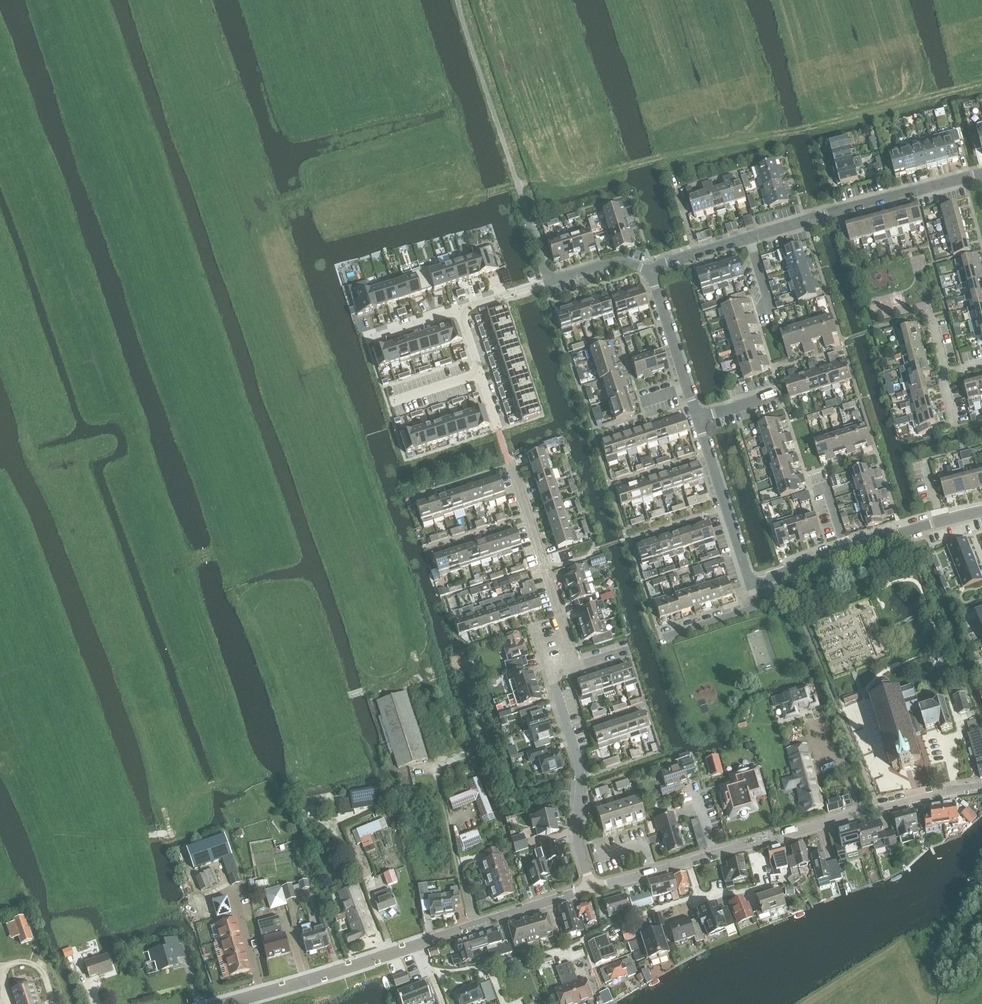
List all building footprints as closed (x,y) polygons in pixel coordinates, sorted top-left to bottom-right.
[(981,148),(981,124),(980,124),(978,126),(977,128),(978,131),(971,133),(975,148),(981,146),(981,148)] [(958,131),(941,135),(949,163),(959,160),(955,143),(961,142),(958,131)] [(832,148),(833,154),(851,149),(848,136),(847,135),(845,134),(843,134),(838,135),(839,141),(828,144),(829,149),(832,148)] [(941,135),(931,138),(938,166),(949,163),(941,135)] [(931,138),(920,141),(928,169),(938,166),(931,138)] [(910,144),(912,148),(911,149),(917,171),(928,169),(920,141),(910,144)] [(833,154),(831,154),(833,165),(854,159),(851,149),(833,154)] [(911,149),(900,151),(906,174),(917,171),(911,149)] [(896,177),(906,174),(900,151),(890,154),(896,177)] [(835,174),(836,175),(856,169),(854,159),(833,165),(835,174)] [(757,167),(761,177),(783,170),(782,166),(778,167),(776,161),(757,167)] [(883,169),(882,163),(877,164),(873,165),(875,171),(879,170),(883,169)] [(859,180),(856,169),(836,175),(836,179),(840,178),(841,184),(859,180)] [(783,170),(761,177),(764,188),(782,182),(780,175),(784,174),(783,170)] [(733,174),(728,176),(738,208),(740,208),(739,204),(738,203),(747,200),(741,181),(735,183),(733,174)] [(738,208),(728,176),(723,177),(725,186),(720,187),(727,210),(731,209),(730,205),(734,204),(736,203),(738,208)] [(707,182),(717,213),(727,210),(720,187),(715,189),(712,181),(707,182)] [(715,214),(717,213),(707,182),(702,184),(705,192),(699,194),(706,215),(707,215),(707,212),(714,210),(714,212),(715,214)] [(766,193),(767,198),(790,191),(789,187),(784,189),(782,182),(764,188),(764,189),(762,189),(764,194),(766,193)] [(705,215),(706,215),(699,194),(694,195),(692,187),(686,189),(696,218),(697,217),(697,215),(704,213),(705,215)] [(791,195),(790,191),(767,198),(771,208),(789,203),(787,196),(791,195)] [(603,210),(606,221),(627,214),(626,210),(623,211),(621,204),(603,210)] [(935,214),(942,212),(944,219),(945,220),(961,216),(957,204),(942,208),(942,207),(934,209),(935,214)] [(914,225),(923,223),(919,207),(907,210),(911,226),(910,226),(912,234),(916,233),(914,225)] [(907,210),(895,213),(899,229),(898,229),(900,237),(901,242),(906,241),(902,228),(910,226),(911,226),(907,210)] [(886,233),(888,240),(900,237),(898,229),(899,229),(895,213),(883,217),(887,232),(886,233)] [(628,218),(627,214),(606,221),(609,231),(628,225),(626,219),(628,218)] [(744,217),(747,227),(754,225),(751,215),(744,217)] [(964,228),(961,216),(945,220),(944,219),(934,222),(935,227),(946,224),(948,231),(948,232),(964,228)] [(888,240),(886,233),(887,232),(883,217),(871,220),(875,235),(874,236),(876,243),(888,240)] [(859,223),(863,239),(862,239),(864,246),(868,245),(866,238),(874,236),(875,235),(871,220),(859,223)] [(728,233),(734,231),(731,223),(725,225),(728,233)] [(854,241),(862,239),(863,239),(859,223),(846,226),(848,232),(842,233),(846,246),(851,245),(852,250),(856,248),(854,241)] [(630,232),(628,225),(609,231),(610,231),(606,232),(608,237),(611,236),(613,241),(634,235),(632,231),(630,232)] [(967,240),(964,228),(948,232),(948,231),(937,234),(938,239),(949,236),(951,243),(951,244),(967,240)] [(590,231),(579,234),(586,255),(589,254),(589,251),(595,249),(590,231)] [(564,239),(559,241),(565,261),(569,260),(568,258),(575,256),(568,234),(563,235),(564,239)] [(569,237),(568,234),(575,256),(581,254),(582,256),(586,255),(579,234),(569,237)] [(632,239),(635,239),(634,235),(613,241),(616,252),(634,246),(632,239)] [(561,262),(565,261),(559,241),(553,242),(552,239),(547,241),(554,262),(561,260),(561,262)] [(951,243),(943,245),(945,250),(952,248),(954,257),(970,253),(967,240),(951,244),(951,243)] [(781,262),(786,261),(787,261),(786,260),(805,255),(803,249),(808,248),(806,243),(778,252),(781,262)] [(491,247),(472,253),(473,255),(474,255),(480,275),(499,270),(491,247)] [(463,258),(462,259),(469,279),(480,275),(474,255),(473,255),(463,258)] [(787,261),(790,271),(813,264),(811,259),(806,260),(805,255),(786,260),(787,261)] [(966,271),(966,272),(981,268),(978,255),(963,259),(963,258),(955,260),(956,265),(964,263),(966,271)] [(462,256),(450,260),(450,262),(451,262),(458,283),(469,279),(462,259),(463,258),(462,256)] [(731,257),(727,258),(734,281),(739,279),(740,282),(745,281),(739,259),(732,262),(731,257)] [(723,259),(725,264),(718,266),(725,289),(730,287),(728,282),(734,281),(727,258),(723,259)] [(440,266),(439,266),(446,287),(458,283),(451,262),(450,262),(440,266)] [(710,263),(706,265),(713,287),(719,285),(720,290),(725,289),(718,266),(711,268),(710,263)] [(439,264),(421,270),(427,291),(434,289),(434,290),(446,287),(439,266),(440,266),(439,264)] [(814,268),(813,264),(790,271),(793,281),(811,276),(809,270),(814,268)] [(708,288),(713,287),(706,265),(703,266),(704,270),(697,272),(702,287),(700,288),(701,291),(703,290),(704,296),(710,295),(708,288)] [(967,275),(969,283),(969,284),(981,280),(981,269),(981,268),(966,272),(966,271),(958,273),(959,277),(967,275)] [(421,270),(402,276),(403,278),(410,298),(422,294),(421,293),(427,291),(421,270)] [(813,281),(811,276),(793,281),(796,291),(819,284),(817,279),(813,281)] [(392,281),(398,302),(410,298),(403,278),(392,281)] [(392,279),(380,283),(387,306),(398,302),(392,281),(392,279)] [(969,284),(969,283),(961,285),(962,289),(970,287),(972,295),(972,296),(981,293),(981,280),(969,284)] [(380,283),(368,287),(368,289),(369,289),(376,309),(387,306),(380,283)] [(816,290),(820,289),(819,284),(796,291),(799,302),(817,296),(816,290)] [(638,287),(639,290),(632,292),(638,310),(649,307),(642,286),(638,287)] [(368,289),(351,295),(357,315),(376,309),(369,289),(368,289)] [(625,291),(621,292),(628,314),(638,310),(632,292),(626,294),(625,291)] [(748,291),(738,295),(740,300),(750,297),(748,291)] [(628,314),(621,292),(617,293),(618,296),(611,298),(619,322),(629,318),(628,314)] [(972,296),(972,295),(964,297),(956,299),(958,303),(973,299),(975,307),(975,308),(981,306),(981,293),(972,296)] [(601,297),(600,295),(596,296),(603,318),(604,323),(615,319),(607,295),(601,297)] [(593,300),(587,302),(592,321),(603,318),(596,296),(593,297),(593,300)] [(723,309),(726,318),(744,312),(742,307),(751,304),(749,299),(720,308),(721,310),(723,309)] [(580,304),(579,302),(575,303),(582,324),(592,321),(587,302),(580,304)] [(573,307),(566,309),(573,332),(572,327),(582,324),(575,303),(572,304),(573,307)] [(969,313),(976,311),(978,319),(978,320),(981,319),(981,306),(975,308),(975,307),(968,309),(969,313)] [(507,307),(485,314),(488,323),(490,322),(509,315),(507,307)] [(563,335),(573,332),(566,309),(559,311),(559,308),(554,309),(561,330),(563,335)] [(728,326),(726,327),(727,329),(756,320),(754,315),(746,318),(744,312),(726,318),(728,326)] [(509,315),(490,322),(492,329),(512,323),(509,315)] [(823,316),(822,317),(831,346),(836,344),(833,336),(839,334),(833,316),(824,319),(823,316)] [(826,347),(831,346),(822,317),(820,317),(820,320),(812,322),(818,340),(823,339),(826,347)] [(977,332),(981,331),(981,332),(981,319),(978,320),(978,319),(974,320),(977,332)] [(729,330),(732,338),(750,333),(748,327),(757,325),(756,320),(727,329),(727,330),(729,330)] [(638,331),(644,329),(643,324),(642,321),(636,323),(638,331)] [(815,351),(812,342),(818,340),(812,322),(802,325),(801,323),(810,352),(815,351)] [(512,323),(492,329),(495,337),(514,331),(512,323)] [(805,354),(810,352),(801,323),(799,324),(800,326),(791,329),(797,347),(802,345),(805,354)] [(456,324),(446,327),(452,345),(451,346),(452,348),(463,344),(456,324)] [(900,342),(905,340),(905,341),(921,337),(918,324),(902,329),(902,328),(897,330),(900,342)] [(960,324),(953,326),(957,338),(963,336),(960,324)] [(446,327),(435,331),(441,349),(451,346),(452,345),(446,327)] [(794,357),(791,349),(797,347),(791,329),(783,331),(782,329),(780,330),(781,332),(789,359),(794,357)] [(435,331),(425,334),(432,354),(442,351),(441,349),(435,331)] [(495,337),(492,337),(495,346),(497,345),(517,338),(514,331),(495,337)] [(981,332),(981,331),(977,332),(974,333),(968,334),(969,339),(981,335),(981,332)] [(620,336),(619,332),(608,335),(610,340),(620,336)] [(735,347),(733,347),(733,349),(762,340),(760,336),(752,338),(750,333),(732,338),(735,347)] [(425,334),(415,337),(421,355),(420,355),(421,358),(432,354),(425,334)] [(415,337),(404,341),(410,359),(411,358),(420,355),(421,355),(415,337)] [(900,342),(898,342),(898,343),(899,347),(906,345),(908,352),(908,354),(924,349),(921,337),(905,341),(905,340),(900,342)] [(517,338),(497,345),(499,352),(500,352),(519,346),(517,338)] [(736,350),(738,359),(757,353),(755,348),(763,345),(762,340),(733,349),(734,351),(736,350)] [(404,341),(394,344),(400,362),(399,362),(400,365),(411,361),(411,358),(410,359),(404,341)] [(610,350),(608,343),(590,349),(592,356),(610,350)] [(394,344),(384,347),(389,366),(399,362),(400,362),(394,344)] [(499,352),(497,352),(500,361),(522,354),(519,346),(500,352),(499,352)] [(384,347),(373,351),(379,369),(389,366),(384,347)] [(612,356),(613,357),(616,357),(613,349),(611,350),(610,350),(592,356),(594,362),(612,356)] [(651,349),(640,353),(649,379),(652,377),(651,375),(659,372),(653,354),(651,349)] [(904,358),(906,366),(911,364),(912,365),(928,361),(924,349),(908,354),(908,352),(901,354),(901,355),(894,357),(895,361),(904,358)] [(663,351),(653,354),(659,372),(665,371),(665,373),(669,372),(663,351)] [(841,363),(837,352),(833,353),(843,385),(845,385),(844,383),(853,380),(847,361),(841,363)] [(645,380),(649,379),(640,353),(642,357),(631,360),(637,379),(644,377),(645,380)] [(739,368),(740,370),(768,361),(767,356),(758,359),(757,353),(738,359),(741,367),(739,368)] [(832,366),(826,368),(832,386),(840,384),(841,386),(843,385),(833,353),(828,354),(832,366)] [(522,354),(500,361),(502,368),(524,361),(522,354)] [(612,356),(594,362),(596,368),(614,362),(613,357),(612,356)] [(524,361),(502,368),(505,376),(507,376),(507,375),(526,369),(524,361)] [(770,366),(768,361),(740,370),(740,371),(742,371),(745,379),(739,381),(740,385),(746,383),(745,380),(763,374),(761,369),(770,366)] [(820,370),(818,361),(813,363),(822,392),(824,391),(823,389),(832,386),(826,368),(820,370)] [(906,371),(908,378),(908,379),(923,376),(931,374),(928,361),(912,365),(911,364),(906,366),(904,366),(904,367),(900,368),(900,369),(901,372),(906,371)] [(614,362),(596,368),(598,374),(616,368),(614,362)] [(811,372),(805,374),(811,393),(819,390),(820,392),(822,392),(813,363),(808,364),(811,372)] [(621,374),(620,370),(617,371),(616,368),(598,374),(600,381),(602,380),(621,374)] [(797,368),(792,370),(801,398),(803,398),(803,395),(811,393),(805,374),(800,376),(797,368)] [(526,369),(507,375),(507,376),(509,383),(529,376),(526,369)] [(799,399),(801,398),(792,370),(788,371),(790,379),(784,381),(790,399),(799,396),(799,399)] [(621,374),(602,380),(605,387),(623,381),(623,380),(621,374)] [(529,376),(509,383),(512,390),(531,384),(529,376)] [(904,384),(908,383),(910,390),(911,391),(926,387),(923,376),(908,379),(908,378),(903,379),(900,380),(900,381),(896,382),(897,385),(901,384),(901,385),(904,384)] [(625,388),(625,387),(628,387),(625,379),(623,380),(623,381),(605,387),(607,393),(625,388)] [(981,398),(977,382),(965,385),(969,401),(968,401),(970,409),(974,408),(974,404),(981,402),(980,398),(981,398)] [(531,384),(512,390),(514,397),(514,398),(534,392),(531,384)] [(898,398),(912,395),(914,402),(914,403),(930,399),(926,387),(911,391),(910,390),(897,394),(898,398)] [(625,388),(607,393),(609,400),(627,394),(625,388)] [(514,397),(512,398),(515,406),(536,399),(534,392),(514,398),(514,397)] [(627,394),(609,400),(611,407),(630,401),(629,400),(627,394)] [(536,399),(515,406),(517,414),(520,413),(539,407),(536,399)] [(632,409),(634,408),(631,399),(629,400),(630,401),(611,407),(613,414),(632,408),(632,409)] [(912,416),(917,414),(917,415),(933,411),(930,399),(914,403),(914,402),(903,405),(903,406),(904,410),(910,408),(912,416)] [(539,407),(520,413),(522,421),(541,415),(539,407)] [(483,408),(473,412),(479,430),(489,426),(483,408)] [(613,414),(615,421),(634,415),(632,409),(632,408),(613,414)] [(933,431),(931,425),(936,424),(933,411),(917,415),(917,414),(912,416),(905,417),(905,418),(906,421),(911,420),(911,423),(913,422),(915,429),(917,429),(919,434),(933,431)] [(463,415),(462,415),(468,433),(479,430),(473,412),(463,415)] [(462,413),(451,416),(458,437),(468,433),(462,415),(463,415),(462,413)] [(809,422),(819,418),(817,414),(807,417),(809,422)] [(683,415),(673,418),(678,435),(689,432),(683,415)] [(451,416),(441,420),(441,422),(442,422),(448,440),(458,437),(451,416)] [(760,427),(762,435),(781,430),(779,424),(787,422),(786,417),(757,425),(758,428),(760,427)] [(678,435),(673,418),(662,422),(668,439),(678,435)] [(441,422),(432,425),(438,443),(448,440),(442,422),(441,422)] [(662,422),(652,425),(657,442),(668,439),(662,422)] [(869,448),(873,446),(867,425),(860,427),(859,423),(855,424),(862,447),(868,445),(869,448)] [(844,427),(846,432),(852,453),(856,452),(855,449),(862,447),(855,424),(844,427)] [(422,428),(421,428),(427,447),(438,443),(432,425),(422,428)] [(657,442),(652,425),(642,428),(647,445),(657,442)] [(421,426),(410,429),(417,450),(427,447),(421,428),(422,428),(421,426)] [(642,428),(631,432),(637,449),(647,445),(642,428)] [(410,429),(400,433),(406,453),(417,450),(410,429)] [(781,430),(762,435),(765,444),(763,444),(764,446),(792,437),(790,433),(782,435),(781,430)] [(637,449),(631,432),(621,435),(626,452),(637,449)] [(846,432),(835,435),(841,454),(848,452),(848,454),(852,453),(846,432)] [(621,435),(611,438),(618,461),(619,461),(617,455),(626,452),(621,435)] [(835,435),(825,438),(831,459),(835,458),(835,456),(841,454),(835,435)] [(828,460),(831,459),(825,438),(820,440),(819,436),(813,438),(820,460),(827,458),(828,460)] [(766,447),(769,456),(787,450),(785,445),(793,442),(792,437),(764,446),(764,448),(766,447)] [(608,464),(618,461),(611,438),(600,442),(606,459),(608,464)] [(533,454),(528,456),(531,466),(550,459),(546,445),(532,450),(533,454)] [(771,464),(770,465),(770,467),(798,458),(797,454),(789,456),(787,450),(769,456),(771,464)] [(975,458),(972,450),(961,453),(963,461),(975,458)] [(651,457),(640,460),(642,465),(643,470),(654,466),(651,457)] [(772,468),(775,477),(794,471),(792,465),(800,463),(798,458),(770,467),(771,469),(772,468)] [(552,470),(554,470),(550,459),(531,466),(534,476),(552,470)] [(955,480),(954,480),(958,496),(959,496),(970,493),(966,477),(967,477),(965,469),(964,469),(962,461),(958,462),(960,470),(962,478),(955,480)] [(698,463),(688,466),(695,487),(699,486),(697,482),(704,480),(698,463)] [(853,482),(882,473),(880,469),(872,471),(870,465),(851,471),(855,481),(853,482)] [(695,487),(688,466),(678,469),(683,486),(689,484),(690,488),(695,487)] [(950,481),(941,483),(946,499),(958,496),(954,480),(955,480),(953,472),(952,473),(951,466),(947,467),(950,481)] [(967,477),(966,477),(970,493),(971,492),(981,490),(978,474),(979,473),(977,466),(973,467),(972,467),(974,475),(967,477)] [(678,469),(667,472),(674,493),(678,492),(677,488),(683,486),(678,469)] [(555,481),(552,470),(534,476),(538,487),(555,481)] [(776,486),(776,487),(805,479),(803,474),(795,477),(794,471),(775,477),(778,485),(776,486)] [(663,497),(674,493),(667,472),(657,476),(662,493),(663,497)] [(882,473),(853,482),(853,484),(855,483),(858,492),(877,486),(875,480),(877,480),(883,478),(882,473)] [(657,476),(647,479),(652,496),(662,493),(657,476)] [(835,476),(829,478),(830,479),(831,481),(833,488),(839,486),(836,480),(835,476)] [(500,478),(489,481),(496,501),(506,497),(500,478)] [(652,496),(647,479),(636,482),(642,499),(652,496)] [(806,483),(805,479),(776,487),(777,489),(779,489),(781,497),(800,492),(798,486),(806,483)] [(496,501),(489,481),(479,485),(485,504),(496,501)] [(541,497),(559,491),(555,481),(538,487),(541,497)] [(636,482),(626,485),(631,503),(642,499),(636,482)] [(479,485),(469,488),(474,506),(484,503),(485,504),(479,485)] [(621,506),(631,503),(626,485),(616,489),(621,506)] [(858,492),(854,493),(857,503),(888,494),(887,489),(881,491),(878,492),(877,486),(858,492)] [(474,506),(469,488),(458,491),(464,509),(474,506)] [(458,491),(448,495),(454,512),(464,509),(458,491)] [(562,501),(559,491),(541,497),(544,507),(562,501)] [(808,491),(798,495),(800,500),(801,503),(811,500),(808,491)] [(888,494),(857,503),(860,514),(861,513),(861,514),(883,507),(881,501),(884,500),(889,498),(888,494)] [(454,512),(448,495),(438,498),(444,517),(444,516),(454,512)] [(438,498),(427,501),(433,521),(444,517),(438,498)] [(423,524),(433,521),(427,501),(417,505),(423,524)] [(567,511),(565,511),(562,501),(544,507),(548,518),(567,511)] [(883,507),(861,514),(864,523),(865,522),(867,528),(883,523),(882,519),(886,518),(894,515),(893,510),(885,512),(883,507)] [(570,522),(567,511),(548,518),(551,528),(570,522)] [(816,514),(805,517),(811,536),(817,534),(818,537),(822,535),(816,514)] [(797,540),(798,543),(801,542),(794,520),(793,516),(783,520),(790,543),(797,540)] [(811,536),(805,517),(794,520),(801,542),(805,541),(804,538),(811,536)] [(783,520),(772,523),(774,527),(780,548),(784,547),(784,545),(790,543),(783,520)] [(567,523),(571,522),(570,522),(551,528),(555,538),(570,533),(567,523)] [(706,523),(707,524),(698,526),(705,546),(715,543),(709,522),(706,523)] [(690,528),(688,529),(695,551),(699,549),(699,548),(705,546),(698,526),(690,529),(690,528)] [(452,537),(461,534),(459,528),(450,530),(452,537)] [(690,552),(695,551),(688,529),(686,529),(686,530),(678,533),(683,549),(689,547),(690,552)] [(523,552),(517,531),(506,534),(512,552),(519,550),(520,553),(523,552)] [(446,532),(438,534),(440,541),(449,538),(446,532)] [(573,544),(570,533),(555,538),(558,549),(573,544)] [(685,554),(683,549),(678,533),(670,535),(669,535),(667,535),(674,557),(678,556),(685,554)] [(438,534),(430,537),(432,543),(440,541),(438,534)] [(506,534),(496,537),(502,555),(503,557),(512,554),(512,552),(506,534)] [(665,537),(657,539),(663,558),(669,556),(670,559),(674,557),(667,535),(665,536),(665,537)] [(496,537),(486,541),(491,558),(498,556),(498,559),(502,557),(496,537)] [(663,558),(662,555),(657,539),(649,542),(649,541),(647,542),(654,564),(658,562),(657,560),(663,558)] [(967,539),(948,546),(952,557),(971,549),(967,539)] [(486,541),(475,544),(481,562),(491,558),(486,541)] [(648,562),(649,565),(654,564),(647,542),(645,542),(645,543),(636,546),(642,564),(648,562)] [(471,565),(481,562),(475,544),(465,547),(471,565)] [(465,547),(455,551),(461,570),(461,568),(471,565),(465,547)] [(971,549),(952,557),(956,567),(975,559),(971,549)] [(450,573),(461,570),(455,551),(444,554),(450,573)] [(718,551),(707,555),(709,560),(719,556),(718,551)] [(440,576),(450,573),(444,554),(434,557),(440,576)] [(605,562),(603,556),(594,559),(590,560),(592,567),(596,565),(605,562)] [(975,559),(956,567),(960,577),(979,569),(975,559)] [(522,566),(517,567),(518,572),(525,570),(529,569),(526,560),(524,561),(523,566),(522,566)] [(564,579),(568,591),(587,584),(584,573),(588,572),(586,565),(568,570),(570,577),(564,579)] [(695,577),(702,574),(700,566),(692,568),(695,577)] [(960,577),(964,587),(981,580),(981,576),(979,569),(960,577)] [(656,570),(648,573),(650,578),(658,576),(656,570)] [(671,584),(679,582),(676,573),(669,576),(671,584)] [(513,583),(521,581),(519,575),(511,578),(513,583)] [(501,587),(511,584),(509,578),(499,582),(501,587)] [(733,597),(726,578),(716,581),(722,600),(733,597)] [(528,589),(524,590),(531,612),(542,609),(533,581),(526,583),(528,589)] [(706,585),(712,603),(722,600),(716,581),(706,584),(706,585)] [(454,584),(448,586),(449,589),(450,594),(456,592),(455,589),(455,587),(454,584)] [(591,596),(587,584),(568,591),(572,603),(578,601),(580,607),(597,601),(595,595),(591,596)] [(479,593),(480,594),(490,591),(488,585),(478,588),(479,593)] [(712,603),(706,585),(695,588),(701,607),(712,603)] [(478,588),(470,591),(472,596),(480,594),(479,593),(478,588)] [(695,588),(685,592),(691,610),(694,609),(695,613),(697,614),(699,613),(700,612),(699,607),(701,607),(695,588)] [(521,616),(531,612),(524,590),(521,591),(523,598),(516,600),(521,616)] [(691,610),(685,592),(675,595),(681,613),(691,610)] [(674,594),(664,598),(670,617),(681,613),(675,595),(674,594)] [(507,595),(503,596),(511,619),(521,616),(516,600),(514,595),(507,595)] [(500,622),(511,619),(503,596),(493,600),(500,622)] [(660,620),(670,617),(664,598),(654,601),(660,620)] [(493,600),(483,603),(490,626),(500,622),(493,600)] [(585,615),(577,618),(581,629),(600,623),(596,612),(605,609),(602,601),(587,606),(583,608),(585,615)] [(474,609),(473,606),(472,606),(479,629),(490,626),(483,603),(479,604),(480,607),(474,609)] [(465,609),(462,610),(469,632),(479,629),(472,606),(465,609)] [(459,636),(469,632),(462,610),(459,611),(461,618),(454,620),(459,636)] [(604,622),(600,623),(581,629),(584,640),(592,638),(595,646),(613,640),(610,632),(607,633),(604,622)] [(508,646),(504,647),(508,661),(504,663),(508,672),(524,667),(521,658),(527,656),(523,641),(521,642),(518,633),(505,637),(508,646)] [(635,684),(629,665),(619,668),(625,687),(635,684)] [(619,668),(609,672),(613,687),(624,684),(625,687),(619,668)] [(525,669),(507,675),(509,682),(513,694),(537,686),(537,684),(538,683),(537,680),(535,679),(533,673),(527,675),(525,669)] [(613,687),(609,672),(598,675),(604,694),(615,691),(613,687)] [(598,675),(588,678),(595,701),(599,700),(597,697),(604,694),(598,675)] [(591,699),(592,702),(595,701),(588,678),(577,682),(579,687),(575,689),(580,702),(583,701),(591,699)] [(926,727),(920,708),(913,687),(899,691),(898,688),(893,690),(892,687),(888,684),(884,683),(881,684),(878,687),(877,692),(878,694),(872,696),(873,698),(872,698),(893,769),(901,767),(902,768),(903,769),(913,766),(914,765),(913,763),(921,761),(912,732),(926,727)] [(538,688),(537,686),(513,694),(517,707),(521,706),(541,699),(539,693),(541,691),(540,689),(538,688)] [(785,695),(772,699),(774,707),(782,704),(784,711),(782,711),(783,713),(784,712),(786,719),(797,715),(796,709),(808,705),(809,709),(811,708),(817,706),(818,706),(814,695),(810,697),(806,686),(784,694),(785,695)] [(405,692),(377,701),(382,717),(379,718),(390,754),(394,753),(399,768),(427,759),(405,692)] [(846,704),(859,699),(857,693),(843,698),(846,704)] [(970,711),(964,693),(954,697),(960,714),(970,711)] [(630,702),(631,707),(644,702),(643,698),(640,699),(630,702)] [(944,700),(920,708),(926,727),(927,730),(941,726),(942,732),(953,729),(944,700)] [(528,722),(530,730),(549,724),(544,711),(541,712),(541,711),(540,712),(538,706),(519,713),(523,723),(528,722)] [(498,712),(500,719),(501,719),(506,717),(511,715),(509,709),(498,712)] [(651,732),(645,713),(634,716),(641,735),(651,732)] [(634,716),(624,720),(630,739),(631,741),(641,738),(641,735),(634,716)] [(971,733),(981,730),(978,719),(967,723),(971,733)] [(620,743),(626,740),(630,739),(624,720),(613,723),(620,743)] [(613,723),(603,727),(610,746),(620,743),(613,723)] [(553,738),(549,724),(530,730),(536,749),(551,745),(549,739),(553,738)] [(599,750),(610,746),(603,727),(593,730),(599,750)] [(981,730),(981,732),(969,735),(981,778),(981,730)] [(794,776),(781,779),(784,792),(797,788),(798,789),(798,790),(801,802),(798,802),(802,814),(825,808),(809,753),(807,744),(786,749),(789,758),(793,774),(794,776)] [(543,775),(563,768),(558,751),(547,754),(545,748),(527,754),(530,763),(538,760),(543,775)] [(722,770),(718,755),(706,759),(710,773),(722,770)] [(605,768),(616,765),(614,758),(603,762),(605,768)] [(666,786),(660,788),(663,796),(677,791),(682,790),(680,784),(687,782),(687,780),(697,777),(691,759),(680,763),(682,767),(661,773),(666,786)] [(751,797),(762,794),(756,771),(747,773),(747,771),(746,770),(744,769),(743,768),(741,769),(739,770),(739,772),(739,774),(739,775),(733,777),(735,785),(730,786),(732,790),(724,792),(730,811),(731,815),(735,814),(739,813),(739,815),(740,816),(742,817),(744,818),(745,817),(747,816),(748,814),(748,812),(747,811),(754,809),(751,797)] [(483,792),(478,778),(468,782),(472,791),(450,800),(454,810),(476,801),(482,818),(492,814),(483,792)] [(270,781),(253,787),(255,794),(272,788),(270,781)] [(352,799),(339,801),(341,811),(344,811),(345,815),(345,816),(355,814),(355,809),(376,805),(374,791),(373,791),(373,792),(352,795),(352,793),(351,793),(352,799)] [(828,812),(851,805),(848,796),(825,803),(828,812)] [(637,822),(645,820),(638,797),(597,811),(604,833),(612,830),(610,822),(614,821),(616,829),(633,824),(630,816),(634,815),(637,822)] [(675,810),(681,808),(677,798),(672,799),(675,810)] [(942,805),(941,805),(944,824),(951,823),(952,826),(958,825),(954,803),(948,804),(946,803),(943,803),(942,805)] [(944,824),(941,805),(940,804),(936,804),(935,806),(928,807),(930,817),(924,818),(926,833),(937,832),(936,825),(944,824)] [(962,815),(970,823),(976,818),(968,809),(962,815)] [(556,823),(559,823),(556,811),(531,817),(534,829),(536,828),(538,836),(558,831),(556,823)] [(907,836),(918,833),(912,811),(893,816),(899,838),(900,838),(902,839),(906,837),(907,836)] [(674,814),(655,819),(658,831),(661,830),(677,826),(676,822),(674,814)] [(357,831),(353,833),(358,844),(362,843),(366,853),(375,850),(369,835),(388,828),(384,819),(356,830),(357,831)] [(696,831),(701,830),(698,820),(693,821),(684,823),(685,827),(686,830),(695,827),(696,831)] [(879,823),(867,826),(872,844),(883,841),(885,848),(896,845),(892,831),(882,834),(879,823)] [(677,826),(661,830),(662,836),(667,853),(683,849),(678,831),(677,826)] [(859,845),(860,847),(872,844),(867,826),(857,829),(856,826),(854,827),(859,845)] [(858,845),(859,845),(854,827),(837,831),(840,843),(835,845),(838,858),(840,865),(862,859),(860,852),(858,845)] [(480,847),(480,848),(484,847),(482,842),(480,843),(475,831),(459,838),(460,841),(455,842),(457,855),(462,854),(480,847)] [(703,833),(695,836),(698,847),(706,844),(703,833)] [(225,835),(187,848),(194,869),(222,859),(228,876),(238,873),(232,856),(225,835)] [(516,853),(528,849),(523,836),(512,839),(516,853)] [(541,845),(542,849),(547,862),(552,860),(556,873),(570,868),(563,847),(558,849),(556,841),(541,845)] [(797,867),(808,864),(806,857),(807,857),(804,844),(791,848),(794,856),(788,858),(790,869),(791,869),(792,876),(788,879),(792,885),(800,879),(797,867)] [(783,846),(767,850),(774,876),(781,875),(780,870),(787,868),(784,855),(785,855),(783,846)] [(481,871),(482,876),(505,868),(501,856),(500,856),(498,848),(485,853),(487,860),(482,862),(484,870),(481,871)] [(546,862),(547,862),(542,849),(535,851),(539,863),(527,867),(533,886),(546,882),(544,877),(550,875),(546,862)] [(823,851),(811,854),(817,880),(818,880),(820,888),(830,885),(830,882),(842,879),(837,860),(826,863),(823,851)] [(729,867),(722,869),(727,888),(734,886),(733,881),(747,877),(742,859),(728,863),(729,867)] [(509,881),(505,868),(482,876),(484,881),(487,880),(490,887),(509,881)] [(201,891),(219,884),(213,869),(203,872),(204,874),(196,878),(201,891)] [(394,871),(383,875),(388,886),(398,882),(394,871)] [(684,888),(689,886),(685,873),(674,876),(680,895),(686,893),(684,888)] [(237,874),(229,876),(232,886),(240,883),(237,874)] [(653,897),(676,891),(672,875),(648,881),(653,897)] [(301,891),(310,888),(307,880),(299,882),(301,891)] [(494,900),(513,894),(509,881),(490,887),(494,900)] [(282,889),(286,902),(297,898),(296,897),(302,896),(299,885),(293,887),(292,884),(282,887),(282,889)] [(443,914),(441,895),(440,891),(428,893),(426,884),(418,885),(420,902),(428,901),(431,916),(433,916),(435,917),(440,916),(441,915),(443,914)] [(270,910),(287,905),(286,902),(282,889),(281,885),(265,890),(266,894),(265,894),(270,910)] [(348,945),(374,936),(357,887),(339,893),(346,914),(335,917),(337,922),(348,918),(353,933),(345,936),(348,945)] [(452,894),(441,895),(443,914),(445,914),(446,915),(451,914),(452,913),(455,913),(454,907),(461,906),(460,902),(458,893),(458,887),(451,888),(452,894)] [(379,912),(396,906),(390,889),(375,895),(377,901),(376,902),(379,912)] [(779,890),(757,897),(762,915),(785,907),(779,890)] [(483,892),(474,894),(477,903),(486,901),(483,892)] [(633,910),(652,904),(649,894),(630,899),(633,910)] [(628,911),(630,911),(626,895),(604,901),(605,905),(603,906),(604,912),(607,911),(609,917),(618,914),(618,918),(629,914),(628,911)] [(228,898),(212,902),(216,918),(233,914),(228,898)] [(741,898),(729,903),(733,913),(734,914),(738,924),(753,918),(749,907),(747,903),(744,905),(741,898)] [(590,903),(576,908),(579,918),(585,917),(587,925),(591,927),(595,926),(596,924),(590,903)] [(567,936),(580,932),(584,930),(581,922),(577,923),(572,904),(559,907),(567,936)] [(718,911),(715,904),(698,911),(701,918),(699,919),(702,926),(704,925),(708,936),(725,929),(725,928),(733,925),(727,910),(721,913),(720,910),(718,911)] [(322,927),(312,930),(318,950),(330,946),(325,930),(328,929),(324,912),(318,914),(322,927)] [(223,923),(217,924),(222,941),(240,936),(236,919),(230,921),(229,915),(221,917),(223,923)] [(541,915),(533,917),(534,920),(539,937),(540,940),(548,937),(547,934),(552,933),(547,916),(542,918),(541,915)] [(664,926),(660,915),(654,917),(657,928),(664,926)] [(14,923),(7,925),(9,932),(12,940),(19,937),(21,944),(32,940),(24,917),(13,920),(14,923)] [(290,953),(285,933),(284,933),(279,917),(258,923),(262,939),(267,959),(290,953)] [(520,921),(521,924),(526,940),(527,944),(535,941),(534,938),(539,937),(534,920),(529,921),(528,918),(520,921)] [(696,943),(704,940),(697,919),(689,921),(688,918),(668,925),(675,944),(694,937),(696,943)] [(974,926),(981,929),(981,927),(981,922),(977,919),(974,926)] [(521,942),(526,940),(521,924),(516,925),(515,922),(508,924),(514,947),(522,945),(521,942)] [(632,924),(633,927),(636,936),(637,935),(642,934),(639,922),(632,924)] [(636,936),(633,927),(622,931),(625,942),(637,937),(637,935),(636,936)] [(483,932),(488,947),(486,947),(488,951),(497,948),(496,944),(502,943),(502,942),(504,942),(502,935),(500,936),(497,928),(483,932)] [(306,953),(318,950),(312,930),(301,933),(306,953)] [(471,951),(486,947),(488,947),(483,932),(467,937),(471,951)] [(660,932),(650,935),(658,961),(663,959),(666,955),(669,954),(666,945),(664,945),(660,932)] [(652,963),(658,961),(650,935),(641,937),(645,951),(643,951),(646,961),(648,960),(652,963)] [(245,953),(240,936),(222,941),(226,958),(245,953)] [(176,959),(186,956),(180,937),(165,942),(167,948),(162,950),(161,949),(150,952),(153,962),(156,961),(159,971),(178,965),(176,959)] [(460,955),(451,958),(454,966),(459,964),(460,968),(464,967),(462,963),(474,960),(471,951),(467,937),(455,941),(460,955)] [(588,943),(592,954),(609,947),(606,937),(588,943)] [(628,943),(631,951),(631,953),(641,949),(638,940),(628,943)] [(611,946),(609,947),(592,954),(596,965),(616,957),(611,946)] [(71,947),(62,951),(65,958),(74,955),(71,947)] [(437,948),(428,950),(430,957),(439,955),(439,954),(437,948)] [(645,959),(643,954),(641,950),(634,953),(633,953),(636,962),(645,959)] [(226,958),(231,975),(250,970),(245,953),(226,958)] [(491,962),(490,959),(488,954),(481,956),(484,964),(491,962)] [(104,974),(113,971),(108,955),(85,963),(90,977),(104,973),(104,974)] [(539,965),(553,961),(551,956),(538,961),(539,965)] [(629,958),(615,964),(620,977),(628,974),(629,976),(635,974),(629,958)] [(538,960),(535,961),(538,969),(541,976),(543,976),(540,968),(539,965),(538,961),(538,960)] [(571,962),(563,965),(577,1003),(592,999),(586,979),(578,982),(571,962)] [(612,980),(620,977),(615,964),(600,970),(605,983),(608,982),(609,985),(613,983),(612,980)] [(577,1003),(563,965),(556,968),(563,987),(555,990),(560,1003),(577,1003)] [(396,987),(410,982),(406,972),(392,978),(396,987)] [(397,992),(402,1003),(419,1003),(426,1001),(427,1003),(434,1001),(430,987),(427,988),(425,983),(424,981),(397,992)] [(488,981),(480,984),(484,993),(491,990),(488,981)] [(31,983),(12,990),(17,1003),(38,1003),(31,983)] [(476,984),(455,993),(460,1003),(469,1003),(482,998),(476,984)] [(613,1001),(609,989),(599,993),(601,996),(602,1000),(603,1003),(605,1003),(613,1001)]
